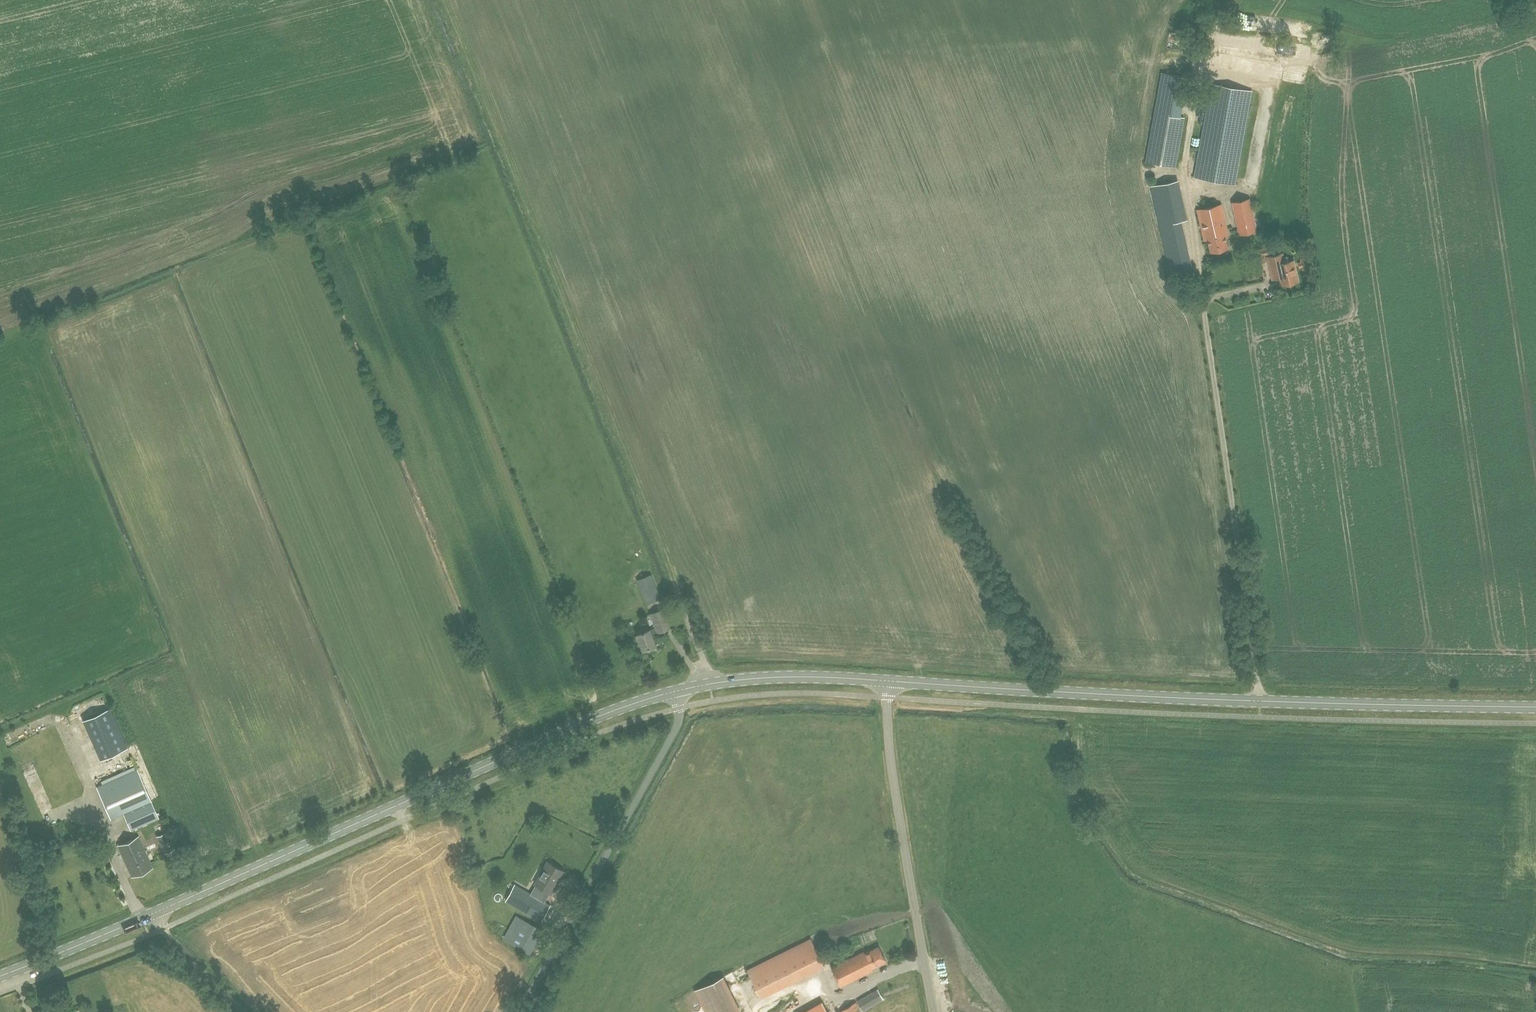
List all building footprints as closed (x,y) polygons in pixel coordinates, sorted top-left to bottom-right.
[(1155,113),(1180,117),(1186,75),(1161,71),(1155,113)] [(1252,91),(1211,84),(1195,170),(1194,177),(1235,185),(1237,177),(1252,91)] [(1146,161),(1175,167),(1184,118),(1180,117),(1155,113),(1146,161)] [(1187,220),(1178,179),(1149,185),(1159,226),(1181,221),(1187,220)] [(1257,231),(1250,198),(1231,202),(1239,235),(1257,231)] [(1227,235),(1220,205),(1198,210),(1205,240),(1208,239),(1211,252),(1228,248),(1225,235),(1227,235)] [(1181,221),(1159,226),(1171,280),(1193,275),(1181,221)] [(1271,270),(1272,278),(1280,277),(1282,285),(1298,281),(1293,261),(1284,263),(1282,253),(1276,255),(1267,257),(1271,270)] [(652,574),(636,580),(646,604),(661,598),(652,574)] [(656,645),(652,634),(657,632),(657,634),(673,628),(665,608),(649,614),(655,628),(650,629),(637,634),(643,650),(656,645)] [(101,759),(127,747),(110,708),(83,719),(101,759)] [(124,813),(131,829),(158,817),(137,769),(97,787),(111,818),(124,813)] [(132,876),(152,867),(138,836),(118,846),(132,876)] [(162,847),(165,852),(174,848),(172,842),(162,847)] [(563,871),(548,862),(536,884),(551,893),(563,871)] [(541,921),(551,905),(515,884),(506,901),(541,921)] [(824,965),(822,961),(811,938),(806,940),(782,952),(796,979),(824,965)] [(864,951),(832,967),(831,967),(840,986),(873,970),(872,968),(886,961),(879,946),(865,953),(864,951)] [(709,1011),(745,1011),(729,975),(699,988),(709,1011)] [(877,988),(857,1001),(863,1011),(884,999),(877,988)] [(855,1002),(840,1011),(841,1011),(861,1011),(855,1002)]
